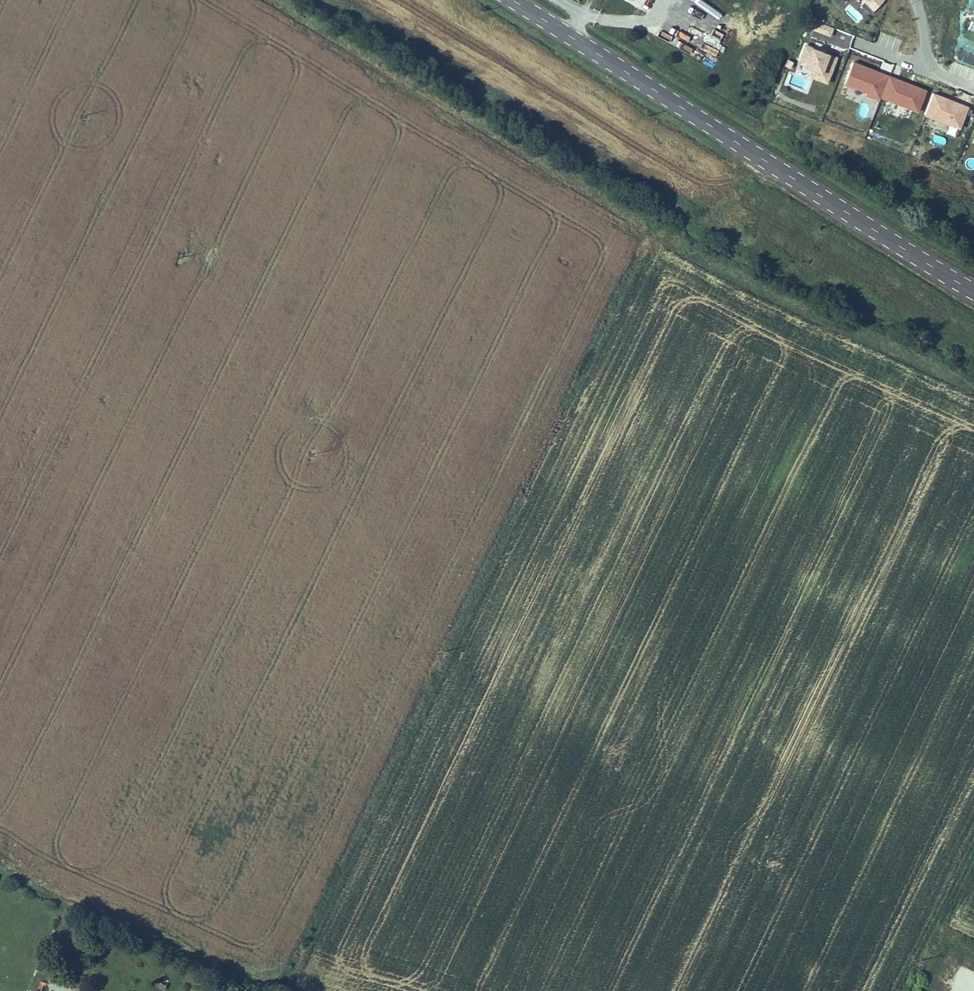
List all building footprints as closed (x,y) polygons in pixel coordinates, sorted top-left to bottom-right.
[(875,15),(888,2),(886,0),(866,0),(869,3),(866,6),(875,15)] [(820,23),(817,31),(834,37),(837,29),(820,23)] [(832,84),(841,59),(810,47),(803,64),(818,70),(826,73),(823,81),(832,84)] [(881,97),(890,76),(853,62),(845,84),(867,92),(866,94),(880,100),(881,97)] [(826,73),(818,70),(815,78),(823,81),(826,73)] [(926,90),(890,76),(881,97),(918,111),(926,90)] [(933,93),(925,114),(960,128),(968,107),(960,104),(960,105),(950,101),(950,100),(933,93)]
